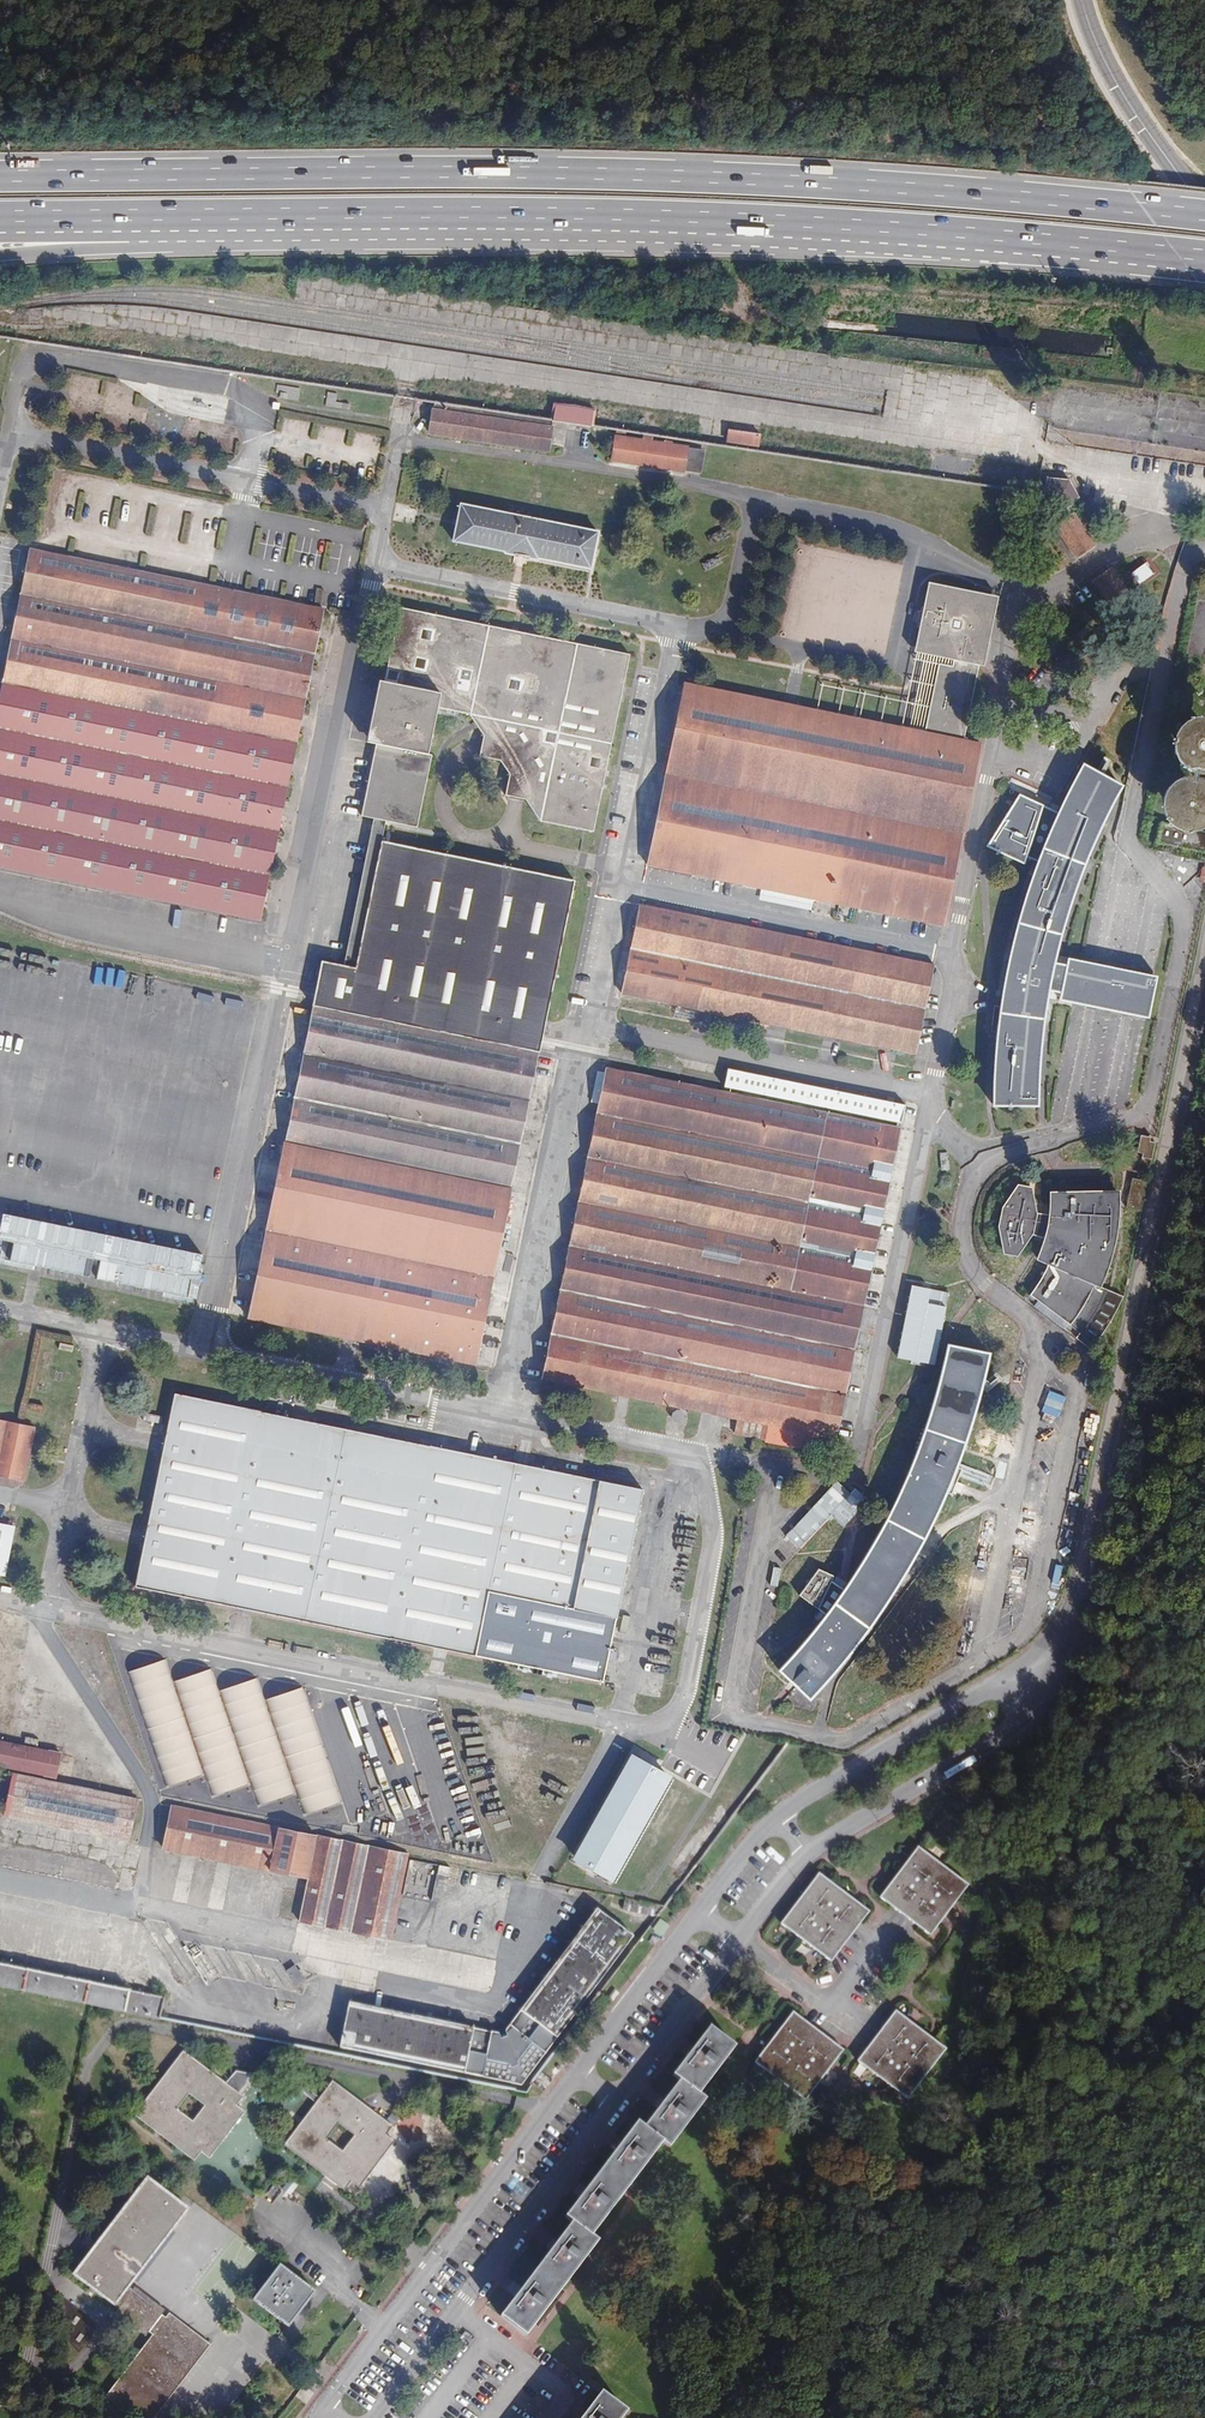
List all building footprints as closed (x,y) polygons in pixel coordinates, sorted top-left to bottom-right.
[(298,401),(300,388),(277,385),(276,393),(280,394),(279,398),(298,401)] [(336,402),(337,394),(328,392),(325,406),(349,410),(350,404),(336,402)] [(430,434),(548,451),(553,421),(593,427),(595,410),(574,406),(553,404),(551,419),(434,401),(430,434)] [(612,461),(684,472),(684,470),(700,472),(704,449),(672,445),(672,442),(664,441),(664,444),(651,442),(652,434),(617,429),(612,461)] [(758,445),(760,434),(729,429),(727,441),(758,445)] [(1047,478),(1044,493),(1044,496),(1062,498),(1072,505),(1079,498),(1069,480),(1047,478)] [(598,532),(461,504),(453,541),(506,552),(506,553),(537,559),(538,558),(590,569),(598,532)] [(1094,545),(1073,515),(1056,527),(1077,557),(1094,545)] [(324,610),(29,550),(0,692),(0,866),(261,920),(324,610)] [(925,732),(684,683),(647,865),(817,900),(814,914),(834,918),(837,904),(943,925),(980,743),(963,740),(979,665),(983,666),(997,597),(929,583),(915,652),(954,659),(952,667),(939,664),(925,732)] [(593,832),(630,654),(399,607),(372,743),(376,744),(361,816),(417,827),(432,755),(428,754),(438,708),(469,715),(483,736),(479,756),(500,761),(509,774),(505,795),(525,799),(540,821),(593,832)] [(1198,730),(1196,730),(1191,732),(1187,736),(1186,738),(1184,742),(1184,745),(1184,747),(1185,751),(1186,755),(1191,759),(1192,760),(1196,761),(1202,761),(1204,760),(1204,731),(1200,730),(1198,730)] [(1147,1018),(1155,977),(1067,959),(1066,965),(1052,962),(1058,940),(1068,904),(1086,856),(1101,822),(1120,786),(1083,766),(1057,815),(1044,810),(1046,807),(1019,794),(987,846),(1024,864),(1027,857),(1038,862),(1022,911),(1016,934),(1007,975),(1003,996),(998,1034),(996,1064),(994,1104),(1036,1105),(1036,1083),(1039,1047),(1043,1015),(1047,990),(1060,993),(1059,1000),(1147,1018)] [(1190,789),(1186,788),(1184,789),(1180,790),(1179,791),(1177,792),(1174,795),(1172,800),(1171,806),(1172,810),(1173,812),(1175,815),(1177,816),(1180,818),(1184,820),(1188,820),(1190,820),(1194,819),(1195,818),(1200,814),(1202,808),(1203,802),(1202,799),(1201,797),(1200,795),(1197,792),(1194,790),(1192,789),(1190,789)] [(1161,823),(1157,842),(1204,852),(1204,845),(1204,832),(1161,823)] [(542,1041),(575,880),(381,841),(355,968),(321,961),(314,995),(312,1006),(539,1052),(542,1041)] [(916,1054),(934,965),(639,904),(621,993),(916,1054)] [(539,1056),(538,1055),(312,1009),(248,1319),(475,1365),(539,1056)] [(902,1123),(905,1105),(728,1068),(724,1087),(902,1123)] [(837,1439),(900,1129),(605,1069),(541,1379),(737,1418),(734,1433),(811,1449),(814,1434),(837,1439)] [(1142,1153),(1142,1157),(1151,1159),(1155,1142),(1152,1142),(1153,1136),(1150,1136),(1150,1137),(1141,1135),(1137,1152),(1142,1153)] [(1113,1177),(1059,1181),(1059,1193),(1051,1193),(1051,1207),(1049,1216),(1034,1215),(1030,1189),(1018,1186),(1003,1208),(999,1226),(1004,1253),(1016,1255),(1031,1233),(1045,1237),(1041,1250),(1037,1259),(1048,1263),(1045,1271),(1038,1282),(1030,1295),(1037,1301),(1034,1306),(1091,1349),(1107,1328),(1113,1318),(1118,1308),(1123,1296),(1099,1286),(1102,1279),(1107,1263),(1111,1250),(1114,1235),(1117,1217),(1118,1203),(1118,1192),(1113,1192),(1113,1177)] [(203,1252),(0,1217),(0,1243),(4,1244),(0,1265),(195,1299),(203,1252)] [(934,1365),(948,1292),(912,1285),(897,1357),(934,1365)] [(977,1400),(988,1353),(948,1345),(938,1385),(915,1457),(891,1509),(884,1523),(857,1568),(842,1592),(830,1584),(834,1576),(818,1569),(799,1595),(818,1609),(819,1608),(827,1614),(818,1624),(803,1644),(779,1670),(809,1698),(833,1671),(860,1637),(890,1594),(917,1550),(922,1539),(934,1515),(958,1458),(965,1438),(977,1400)] [(602,1682),(643,1490),(174,1394),(135,1587),(602,1682)] [(34,1427),(0,1420),(0,1476),(23,1480),(34,1427)] [(14,1527),(0,1524),(0,1574),(5,1575),(14,1527)] [(439,1844),(477,1833),(443,1715),(400,1727),(394,1707),(354,1718),(348,1697),(308,1709),(302,1688),(262,1699),(256,1678),(217,1689),(211,1669),(171,1680),(165,1659),(127,1670),(159,1777),(152,1779),(156,1792),(203,1778),(208,1798),(249,1786),(255,1806),(295,1795),(301,1815),(341,1804),(347,1825),(387,1813),(393,1834),(433,1822),(439,1844)] [(655,1693),(657,1687),(643,1684),(641,1690),(655,1693)] [(60,1753),(0,1741),(0,1766),(55,1777),(60,1753)] [(661,1775),(625,1756),(566,1862),(603,1882),(661,1775)] [(13,1773),(5,1815),(128,1841),(137,1799),(13,1773)] [(316,1835),(171,1806),(163,1848),(307,1878),(298,1921),(390,1940),(408,1855),(408,1853),(369,1845),(316,1835)] [(915,1850),(879,1899),(904,1918),(927,1934),(963,1885),(915,1850)] [(450,1867),(439,1865),(437,1874),(448,1876),(450,1867)] [(870,1912),(819,1873),(781,1924),(831,1962),(870,1912)] [(658,1917),(665,1908),(625,1900),(623,1910),(658,1917)] [(522,2085),(633,1937),(597,1910),(502,2035),(349,2003),(340,2048),(522,2085)] [(662,1936),(668,1925),(657,1919),(651,1930),(662,1936)] [(169,1995),(0,1962),(0,1987),(93,2007),(164,2020),(169,1995)] [(295,1966),(285,1970),(292,1985),(302,1981),(295,1966)] [(742,2002),(734,1996),(726,2006),(734,2012),(742,2002)] [(857,2061),(856,2062),(904,2097),(908,2100),(946,2049),(896,2010),(893,2014),(892,2013),(872,2041),(864,2052),(857,2061)] [(844,2050),(793,2011),(791,2015),(790,2014),(776,2033),(754,2062),(755,2063),(754,2064),(802,2099),(802,2098),(805,2101),(844,2050)] [(592,2236),(663,2142),(670,2148),(706,2099),(699,2094),(735,2047),(709,2027),(672,2075),(679,2081),(644,2127),(637,2122),(565,2217),(572,2222),(500,2317),(526,2337),(598,2241),(592,2236)] [(236,2105),(243,2097),(183,2051),(135,2115),(194,2160),(201,2151),(209,2158),(245,2112),(236,2105)] [(386,2135),(392,2126),(333,2081),(285,2145),(344,2190),(351,2181),(360,2188),(394,2141),(386,2135)] [(153,2335),(104,2399),(130,2417),(154,2417),(210,2345),(169,2314),(166,2318),(162,2315),(165,2311),(135,2287),(132,2292),(128,2289),(189,2209),(147,2177),(73,2275),(118,2309),(115,2313),(145,2336),(148,2332),(153,2335)] [(315,2292),(280,2266),(254,2300),(289,2327),(315,2292)] [(627,2412),(600,2392),(581,2417),(622,2417),(627,2412)]
